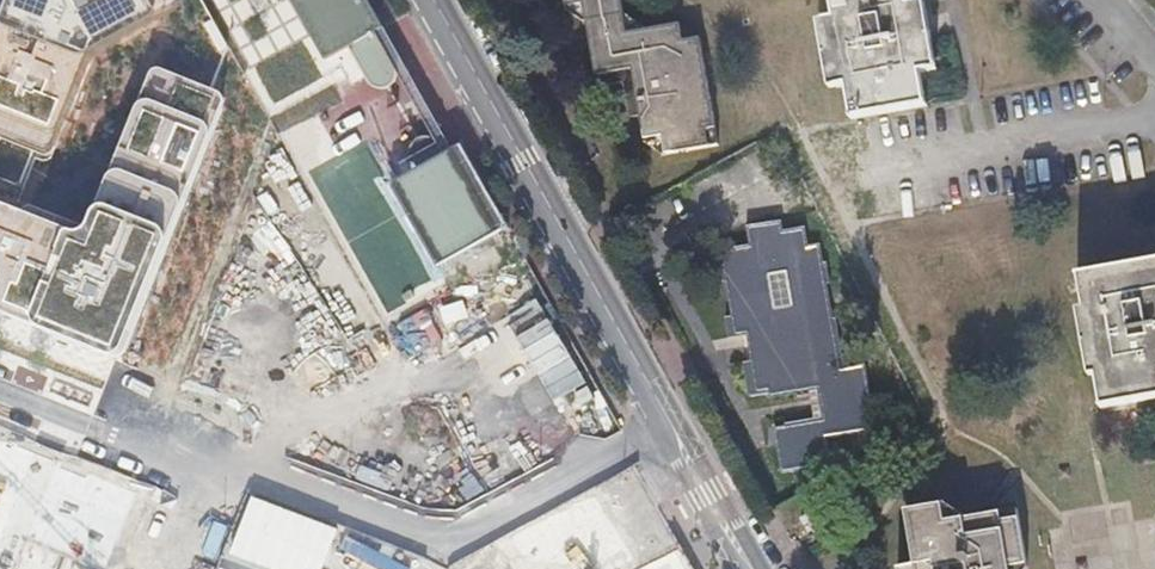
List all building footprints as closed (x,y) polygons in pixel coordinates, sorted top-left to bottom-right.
[(0,42),(0,315),(109,358),(116,358),(121,357),(129,350),(225,108),(225,100),(219,95),(162,72),(155,75),(95,224),(75,216),(73,222),(30,205),(37,187),(29,184),(38,162),(51,167),(93,64),(99,57),(178,13),(179,2),(178,0),(17,0),(0,42)] [(331,55),(353,43),(372,78),(375,81),(378,83),(381,85),(386,85),(391,85),(395,82),(398,79),(401,74),(401,69),(401,66),(378,28),(363,0),(301,0),(331,55)] [(665,153),(718,144),(700,37),(682,39),(679,23),(626,31),(621,0),(565,0),(566,5),(584,2),(596,73),(598,73),(600,84),(624,80),(629,115),(640,113),(645,137),(662,135),(665,153)] [(852,118),(924,105),(920,74),(931,71),(925,37),(920,38),(915,8),(896,10),(895,0),(833,0),(836,21),(828,22),(837,88),(847,87),(852,118)] [(462,148),(390,188),(436,270),(508,230),(462,148)] [(778,425),(785,473),(833,464),(828,437),(876,428),(865,366),(831,370),(830,359),(840,357),(832,320),(830,320),(824,289),(825,287),(820,263),(818,263),(815,245),(804,247),(801,227),(778,230),(777,222),(741,227),(745,247),(712,253),(717,284),(721,284),(727,320),(722,321),(725,341),(747,337),(750,362),(745,363),(750,394),(770,391),(771,396),(795,393),(796,394),(809,392),(807,374),(815,373),(823,415),(778,425)] [(1107,403),(1154,395),(1154,258),(1084,271),(1107,403)] [(59,456),(0,432),(0,568),(14,568),(59,456)] [(1009,568),(1027,564),(1016,509),(946,522),(943,507),(906,514),(916,568),(915,568),(1009,568)]
